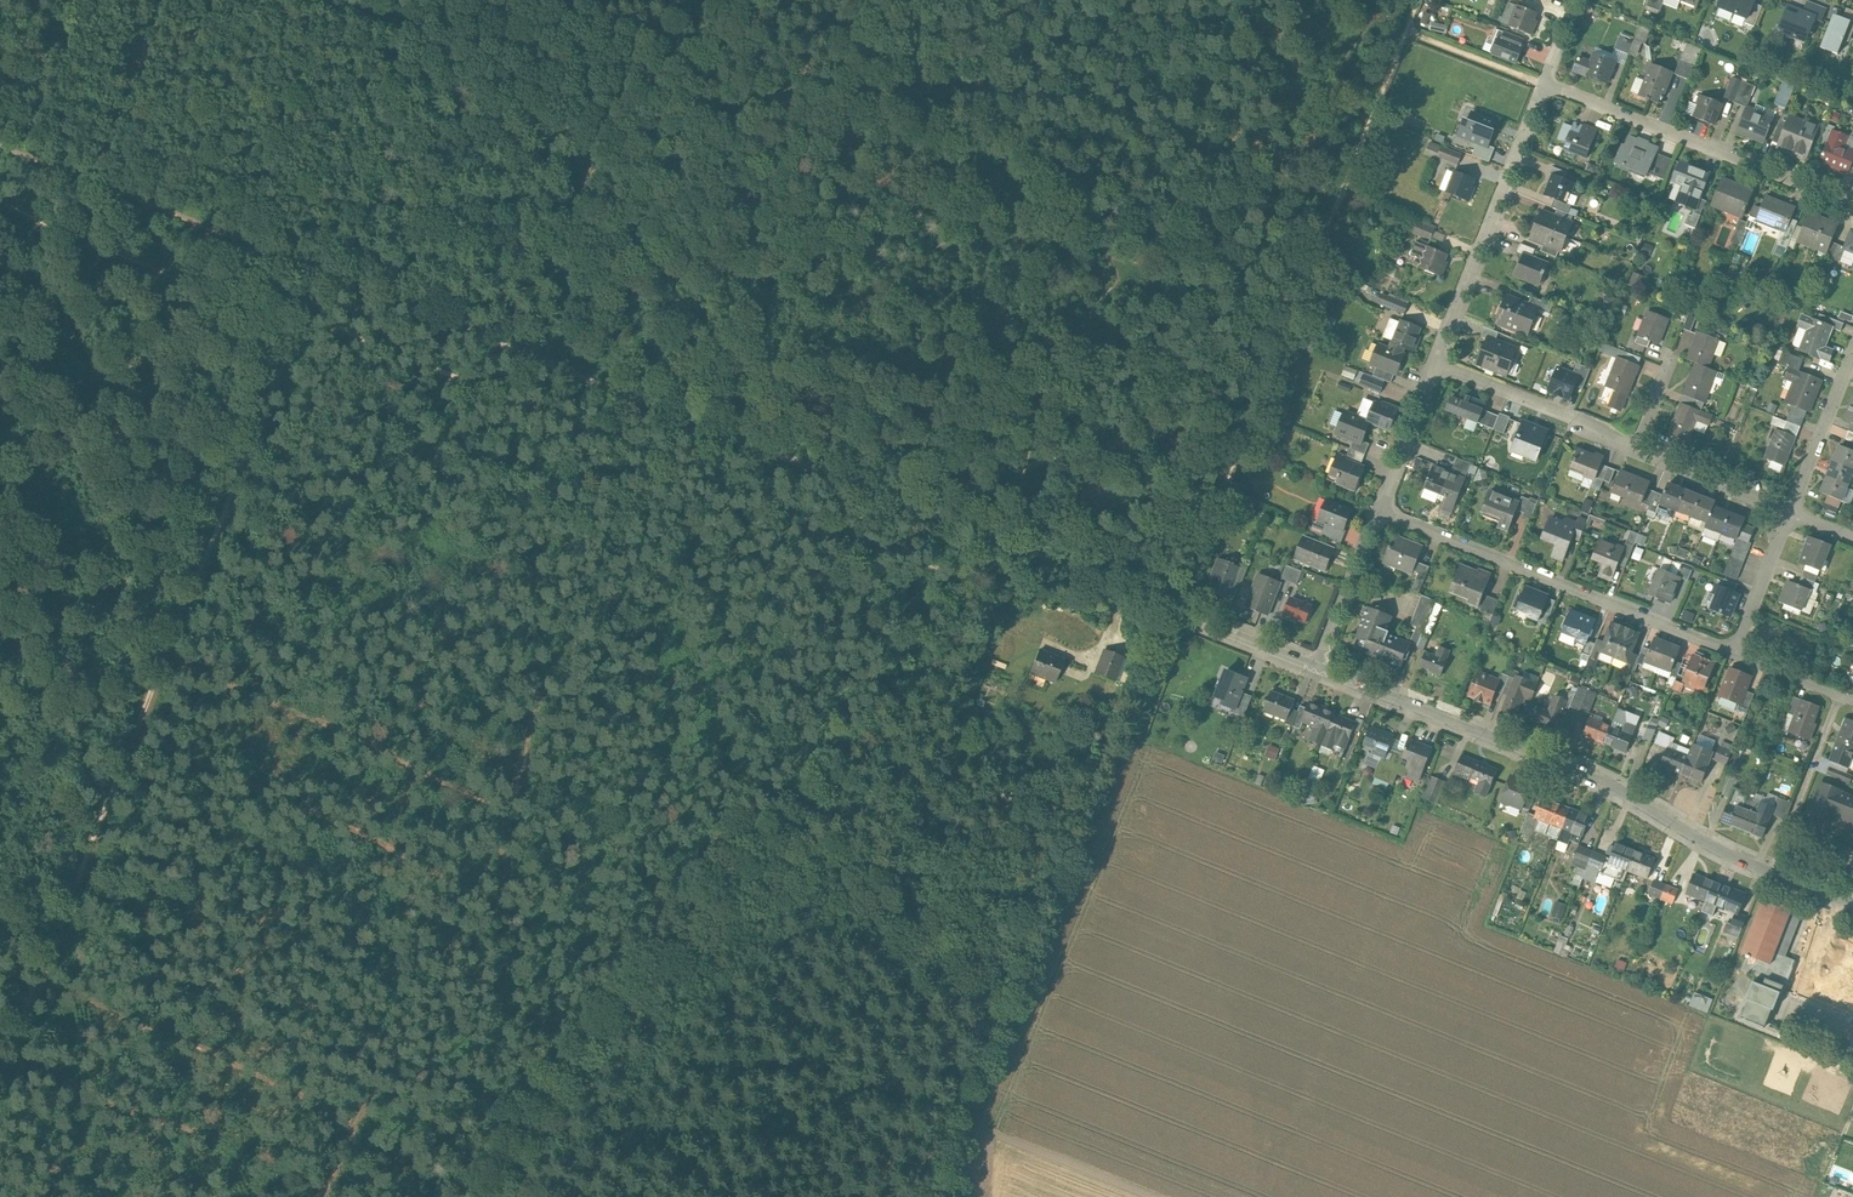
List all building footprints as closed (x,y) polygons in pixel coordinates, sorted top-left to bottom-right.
[(1647,6),(1660,11),(1664,0),(1649,0),(1647,6)] [(1719,7),(1746,18),(1748,19),(1754,3),(1755,0),(1722,0),(1719,7)] [(1827,8),(1808,1),(1803,12),(1816,17),(1815,19),(1822,22),(1827,8)] [(1754,3),(1748,19),(1746,18),(1745,23),(1755,27),(1763,7),(1754,3)] [(1537,13),(1518,5),(1510,27),(1532,35),(1535,27),(1532,26),(1537,13)] [(1803,12),(1788,6),(1780,26),(1787,29),(1785,32),(1795,36),(1795,37),(1797,38),(1797,37),(1807,41),(1815,19),(1816,17),(1803,12)] [(1847,8),(1843,19),(1851,22),(1852,23),(1852,11),(1847,8)] [(1838,17),(1836,23),(1832,21),(1821,48),(1825,49),(1825,50),(1838,55),(1851,22),(1843,19),(1838,17)] [(1640,26),(1635,40),(1642,42),(1646,44),(1651,30),(1640,26)] [(1524,40),(1504,32),(1502,39),(1509,42),(1508,43),(1520,48),(1521,47),(1524,40)] [(1635,40),(1620,34),(1615,47),(1630,53),(1635,40)] [(1520,48),(1508,43),(1509,42),(1502,39),(1498,38),(1498,39),(1495,40),(1493,44),(1495,46),(1492,53),(1517,63),(1521,52),(1519,48),(1520,48)] [(1642,42),(1635,40),(1630,53),(1637,56),(1642,42)] [(1687,42),(1684,50),(1699,56),(1702,48),(1687,42)] [(1684,50),(1680,59),(1695,65),(1699,56),(1684,50)] [(1615,61),(1594,53),(1590,62),(1592,63),(1588,74),(1607,82),(1615,61)] [(1588,74),(1592,63),(1590,62),(1578,57),(1573,69),(1588,74)] [(1680,59),(1675,73),(1690,79),(1695,65),(1680,59)] [(1673,71),(1652,63),(1639,95),(1660,103),(1673,71)] [(1734,76),(1726,96),(1735,99),(1735,97),(1743,79),(1734,76)] [(1743,79),(1735,97),(1742,99),(1749,81),(1743,79)] [(1785,80),(1776,104),(1786,108),(1796,84),(1785,80)] [(1749,81),(1742,99),(1751,103),(1758,85),(1749,81)] [(1724,103),(1702,94),(1699,104),(1700,104),(1696,116),(1715,124),(1724,103)] [(1696,116),(1700,104),(1699,104),(1693,101),(1688,113),(1696,116)] [(1749,106),(1738,131),(1764,142),(1770,127),(1771,127),(1772,124),(1771,124),(1774,117),(1749,106)] [(1495,122),(1479,115),(1472,113),(1469,122),(1465,120),(1463,126),(1462,126),(1459,136),(1469,140),(1469,141),(1479,145),(1480,144),(1488,147),(1492,137),(1491,137),(1494,131),(1491,130),(1495,122)] [(1808,121),(1804,131),(1788,124),(1780,145),(1779,147),(1807,158),(1814,141),(1820,126),(1808,121)] [(1572,127),(1564,124),(1559,138),(1567,142),(1571,132),(1593,141),(1597,130),(1584,125),(1583,125),(1581,124),(1580,126),(1577,125),(1577,123),(1574,122),(1572,127)] [(1781,122),(1773,142),(1780,145),(1788,124),(1781,122)] [(1821,123),(1820,126),(1814,141),(1820,143),(1827,126),(1821,123)] [(1828,146),(1834,131),(1835,127),(1828,124),(1827,126),(1820,143),(1828,146)] [(1834,131),(1828,146),(1822,161),(1849,172),(1850,169),(1852,161),(1852,151),(1842,147),(1846,135),(1834,131)] [(1593,141),(1571,132),(1567,142),(1564,149),(1565,149),(1565,148),(1576,153),(1576,154),(1587,158),(1593,141)] [(1658,148),(1629,137),(1625,147),(1622,146),(1616,163),(1647,175),(1648,173),(1656,153),(1658,148)] [(1462,155),(1443,147),(1440,156),(1459,163),(1462,155)] [(1656,153),(1648,173),(1665,180),(1673,160),(1656,153)] [(1710,174),(1680,162),(1673,181),(1684,185),(1677,202),(1695,209),(1696,209),(1700,198),(1710,174)] [(1475,179),(1456,172),(1448,193),(1470,201),(1473,194),(1470,193),(1475,179)] [(1574,183),(1554,175),(1546,195),(1555,199),(1566,203),(1566,202),(1574,183)] [(1753,189),(1725,179),(1715,206),(1743,216),(1753,189)] [(1796,207),(1767,195),(1757,219),(1787,231),(1792,218),(1796,207)] [(1700,198),(1696,209),(1695,209),(1694,213),(1701,215),(1707,201),(1700,198)] [(1566,203),(1555,199),(1551,207),(1559,210),(1568,213),(1571,208),(1572,205),(1566,202),(1566,203)] [(1579,211),(1571,208),(1568,213),(1573,215),(1576,216),(1579,211)] [(1557,216),(1541,210),(1535,224),(1567,237),(1573,223),(1570,222),(1557,216)] [(1568,213),(1559,210),(1557,216),(1570,222),(1573,215),(1568,213)] [(1694,213),(1693,216),(1689,214),(1685,224),(1696,228),(1701,215),(1694,213)] [(1841,224),(1811,213),(1800,241),(1828,252),(1832,242),(1834,242),(1841,224)] [(1758,220),(1750,217),(1748,222),(1747,223),(1755,227),(1758,220)] [(1798,221),(1792,218),(1787,231),(1781,243),(1788,246),(1798,221)] [(1741,220),(1733,242),(1739,245),(1747,223),(1748,222),(1741,220)] [(1435,228),(1416,221),(1413,229),(1432,237),(1435,228)] [(1567,237),(1535,224),(1529,240),(1545,246),(1558,251),(1561,252),(1567,237)] [(1447,254),(1417,242),(1414,249),(1413,249),(1409,251),(1410,255),(1411,256),(1411,257),(1414,258),(1414,259),(1415,260),(1416,260),(1415,265),(1414,265),(1442,276),(1445,268),(1442,267),(1444,261),(1444,262),(1447,254)] [(1828,252),(1827,256),(1834,258),(1839,244),(1834,242),(1832,242),(1828,252)] [(1536,249),(1521,243),(1517,252),(1523,255),(1526,256),(1526,254),(1533,256),(1536,249)] [(1839,244),(1834,258),(1842,262),(1847,248),(1846,248),(1846,247),(1839,244)] [(1558,251),(1545,246),(1542,252),(1556,257),(1558,251)] [(1533,256),(1526,254),(1526,256),(1523,255),(1515,277),(1531,283),(1532,280),(1539,282),(1542,275),(1544,275),(1549,263),(1533,256)] [(1642,281),(1634,278),(1632,284),(1640,287),(1642,281)] [(1529,304),(1507,296),(1497,323),(1529,335),(1539,310),(1539,308),(1529,304)] [(1554,305),(1532,296),(1529,304),(1539,308),(1539,310),(1550,314),(1554,305)] [(1409,304),(1390,297),(1386,305),(1405,313),(1409,304)] [(1670,317),(1649,310),(1639,335),(1652,339),(1660,343),(1670,317)] [(1698,317),(1689,314),(1684,326),(1693,330),(1698,317)] [(1844,323),(1820,314),(1817,321),(1833,327),(1833,328),(1841,331),(1844,323)] [(1817,321),(1803,315),(1799,326),(1808,330),(1800,350),(1829,361),(1833,350),(1825,347),(1833,328),(1833,327),(1817,321)] [(1420,327),(1402,320),(1391,349),(1402,354),(1403,353),(1399,346),(1400,345),(1414,350),(1418,342),(1415,341),(1420,327)] [(1499,332),(1484,326),(1481,335),(1488,338),(1488,337),(1496,340),(1499,332)] [(1720,340),(1701,332),(1690,360),(1698,364),(1709,368),(1720,340)] [(1652,339),(1639,335),(1637,341),(1649,346),(1652,339)] [(1496,340),(1488,337),(1488,338),(1477,364),(1507,376),(1518,349),(1496,340)] [(1628,352),(1608,344),(1604,353),(1618,358),(1618,357),(1625,360),(1628,352)] [(1391,349),(1381,345),(1374,365),(1378,366),(1396,373),(1397,373),(1404,354),(1402,354),(1391,349)] [(1641,357),(1628,352),(1625,360),(1638,365),(1641,357)] [(1804,359),(1785,352),(1780,364),(1790,368),(1790,367),(1799,371),(1804,359)] [(1625,360),(1618,357),(1618,358),(1607,386),(1615,389),(1609,405),(1621,410),(1627,394),(1633,378),(1634,378),(1639,366),(1625,360)] [(1591,368),(1577,363),(1573,374),(1579,376),(1575,386),(1583,389),(1591,368)] [(1709,368),(1698,364),(1685,394),(1687,395),(1700,400),(1706,403),(1718,372),(1709,368)] [(1396,373),(1378,366),(1375,376),(1392,383),(1396,373)] [(1799,371),(1790,367),(1790,368),(1786,378),(1798,383),(1790,403),(1794,405),(1791,414),(1804,419),(1808,410),(1810,411),(1823,380),(1799,371)] [(1573,374),(1558,368),(1549,391),(1555,393),(1555,394),(1563,397),(1563,396),(1570,399),(1575,386),(1579,376),(1573,374)] [(1384,384),(1364,376),(1360,384),(1381,392),(1384,384)] [(1486,403),(1461,393),(1459,400),(1452,397),(1446,410),(1478,423),(1483,409),(1486,403)] [(1700,400),(1687,395),(1683,403),(1696,409),(1700,400)] [(1845,420),(1852,423),(1852,399),(1845,420)] [(1388,407),(1375,402),(1368,421),(1389,430),(1398,408),(1389,404),(1388,407)] [(1683,403),(1681,403),(1669,434),(1675,437),(1690,443),(1698,422),(1710,426),(1714,416),(1696,409),(1683,403)] [(1499,416),(1483,409),(1478,423),(1494,429),(1499,416)] [(1368,421),(1345,412),(1337,433),(1354,439),(1362,442),(1362,441),(1370,422),(1368,421)] [(1510,417),(1500,413),(1499,416),(1494,429),(1504,433),(1510,417)] [(1791,414),(1788,421),(1801,427),(1804,419),(1791,414)] [(1163,435),(1147,416),(1139,423),(1155,442),(1163,435)] [(1801,427),(1788,421),(1785,428),(1798,434),(1801,427)] [(1548,432),(1524,422),(1514,448),(1515,449),(1517,445),(1527,449),(1525,455),(1538,459),(1548,432)] [(1797,438),(1777,429),(1765,458),(1786,466),(1797,438)] [(1690,443),(1675,437),(1672,445),(1686,450),(1690,443)] [(1362,442),(1354,439),(1350,448),(1365,454),(1369,443),(1362,441),(1362,442)] [(1847,439),(1844,447),(1852,451),(1852,441),(1847,439)] [(1841,446),(1834,461),(1852,469),(1852,451),(1844,447),(1841,446)] [(1365,454),(1350,448),(1347,455),(1345,459),(1361,465),(1365,454)] [(1595,456),(1578,449),(1572,466),(1586,472),(1584,475),(1594,479),(1595,479),(1595,477),(1601,464),(1604,457),(1596,454),(1595,456)] [(1361,465),(1345,459),(1347,455),(1339,452),(1328,478),(1357,490),(1366,468),(1361,465)] [(1472,463),(1458,457),(1456,464),(1470,469),(1472,463)] [(1834,461),(1828,477),(1849,485),(1852,475),(1852,469),(1834,461)] [(1470,469),(1456,464),(1453,470),(1467,476),(1470,469)] [(1609,467),(1601,464),(1595,477),(1603,480),(1609,467)] [(1452,474),(1435,467),(1427,487),(1444,494),(1452,474)] [(1609,467),(1603,480),(1610,483),(1615,469),(1609,467)] [(1158,475),(1149,471),(1143,484),(1152,488),(1158,475)] [(1651,483),(1620,471),(1613,492),(1643,504),(1644,503),(1650,486),(1651,483)] [(1465,479),(1452,474),(1444,494),(1447,495),(1443,507),(1453,511),(1465,479)] [(1603,480),(1595,477),(1595,479),(1594,479),(1591,487),(1599,491),(1603,480)] [(1849,485),(1828,477),(1822,493),(1829,496),(1842,502),(1849,485)] [(1685,490),(1668,483),(1665,492),(1661,503),(1677,509),(1685,490)] [(1650,486),(1644,503),(1650,505),(1657,489),(1650,486)] [(1520,501),(1491,489),(1483,509),(1502,518),(1499,526),(1509,530),(1518,509),(1521,502),(1520,501)] [(1657,489),(1650,505),(1648,509),(1658,512),(1661,503),(1665,492),(1657,489)] [(1700,496),(1685,490),(1677,509),(1693,516),(1700,496)] [(1079,494),(1072,491),(1067,499),(1074,503),(1079,494)] [(1531,498),(1523,494),(1520,501),(1521,502),(1518,509),(1526,512),(1531,500),(1531,498)] [(1716,502),(1700,496),(1693,516),(1709,522),(1714,507),(1716,502)] [(1840,509),(1842,502),(1829,496),(1826,503),(1840,509)] [(1352,510),(1326,500),(1318,520),(1326,523),(1344,530),(1344,529),(1352,510)] [(1526,512),(1525,515),(1532,517),(1538,502),(1531,500),(1526,512)] [(1840,509),(1826,503),(1822,512),(1836,517),(1840,509)] [(1730,513),(1714,507),(1709,522),(1706,527),(1722,533),(1730,513)] [(1746,520),(1730,513),(1722,533),(1737,539),(1738,540),(1739,537),(1746,520)] [(1587,521),(1579,517),(1575,528),(1572,537),(1580,540),(1587,521)] [(1575,528),(1550,518),(1542,538),(1557,544),(1552,557),(1562,561),(1572,537),(1575,528)] [(1344,530),(1326,523),(1321,535),(1341,543),(1346,530),(1344,529),(1344,530)] [(1631,530),(1624,549),(1625,549),(1622,557),(1629,560),(1639,533),(1631,530)] [(1322,544),(1303,536),(1297,552),(1313,558),(1310,565),(1326,571),(1330,561),(1317,556),(1322,544)] [(1419,545),(1398,537),(1393,548),(1390,546),(1385,560),(1397,565),(1397,567),(1416,574),(1417,572),(1420,563),(1414,560),(1419,545)] [(1753,543),(1739,537),(1738,540),(1737,539),(1734,546),(1749,552),(1753,543)] [(1831,546),(1811,538),(1801,562),(1807,565),(1820,570),(1821,571),(1822,570),(1819,569),(1822,559),(1825,561),(1831,546)] [(1624,549),(1601,540),(1594,559),(1606,564),(1602,575),(1612,580),(1622,557),(1625,549),(1624,549)] [(1335,549),(1322,544),(1317,556),(1330,561),(1335,549)] [(1749,552),(1734,546),(1731,555),(1745,561),(1749,552)] [(1641,559),(1643,548),(1636,547),(1633,557),(1641,559)] [(1745,561),(1731,555),(1727,565),(1742,571),(1745,561)] [(1238,567),(1216,559),(1211,574),(1217,576),(1210,593),(1226,599),(1234,581),(1239,568),(1238,567)] [(1695,567),(1683,562),(1678,575),(1681,576),(1681,577),(1689,580),(1695,567)] [(1239,568),(1234,581),(1241,584),(1248,567),(1239,563),(1238,567),(1239,568)] [(1420,563),(1417,572),(1418,573),(1416,579),(1424,582),(1430,567),(1420,563)] [(1287,565),(1282,578),(1289,581),(1294,568),(1287,565)] [(1477,571),(1460,565),(1456,576),(1460,578),(1457,585),(1461,587),(1460,589),(1462,589),(1461,592),(1470,595),(1467,603),(1478,607),(1490,574),(1478,569),(1477,571)] [(1742,571),(1727,565),(1723,574),(1738,580),(1742,571)] [(1820,570),(1807,565),(1802,577),(1815,582),(1820,570)] [(1302,571),(1294,568),(1289,581),(1297,584),(1302,571)] [(1678,575),(1661,568),(1651,594),(1671,602),(1681,577),(1681,576),(1678,575)] [(1281,582),(1259,574),(1252,590),(1259,593),(1252,609),(1268,615),(1281,582)] [(1815,582),(1802,577),(1799,585),(1810,589),(1810,590),(1812,591),(1815,582)] [(1738,584),(1725,579),(1722,587),(1735,592),(1738,584)] [(1799,585),(1789,581),(1780,602),(1801,611),(1810,590),(1810,589),(1799,585)] [(1722,587),(1718,585),(1714,594),(1718,595),(1713,609),(1730,616),(1739,594),(1735,592),(1722,587)] [(1548,596),(1526,587),(1519,605),(1530,609),(1528,616),(1538,621),(1543,610),(1548,596)] [(1435,600),(1422,595),(1410,624),(1416,627),(1424,630),(1435,600)] [(1499,600),(1487,595),(1481,611),(1493,615),(1499,600)] [(1556,600),(1548,596),(1543,610),(1551,613),(1556,600)] [(1312,606),(1290,598),(1284,614),(1306,622),(1312,606)] [(1393,616),(1368,606),(1356,639),(1363,641),(1364,645),(1361,652),(1401,667),(1411,643),(1410,643),(1386,633),(1393,616)] [(1684,609),(1681,618),(1692,621),(1695,613),(1684,609)] [(1596,621),(1571,611),(1563,631),(1563,632),(1577,637),(1576,641),(1586,645),(1587,641),(1596,621)] [(1604,642),(1600,652),(1601,653),(1614,658),(1626,627),(1612,622),(1604,642)] [(1416,627),(1410,643),(1411,643),(1418,646),(1424,630),(1416,627)] [(1641,633),(1626,627),(1614,658),(1627,663),(1629,663),(1633,653),(1641,633)] [(1577,637),(1563,632),(1560,639),(1574,645),(1576,641),(1577,637)] [(1595,644),(1591,656),(1590,656),(1598,659),(1601,653),(1600,652),(1604,642),(1597,639),(1595,644)] [(1667,644),(1655,639),(1650,652),(1646,661),(1658,666),(1667,644)] [(1595,644),(1587,641),(1586,645),(1582,653),(1590,656),(1591,656),(1590,656),(1595,644)] [(1680,649),(1667,644),(1658,666),(1671,671),(1675,661),(1680,649)] [(1437,656),(1426,652),(1420,667),(1442,675),(1447,661),(1446,661),(1450,651),(1440,647),(1437,656)] [(1650,652),(1642,648),(1640,656),(1639,656),(1637,663),(1645,666),(1646,661),(1650,652)] [(1064,660),(1039,650),(1030,673),(1055,682),(1064,660)] [(1123,657),(1104,650),(1095,673),(1114,681),(1123,657)] [(1633,653),(1629,663),(1627,663),(1625,670),(1633,673),(1637,663),(1636,662),(1639,656),(1640,656),(1633,653)] [(1716,662),(1693,654),(1684,677),(1681,685),(1683,686),(1700,693),(1706,677),(1710,679),(1716,662)] [(1682,664),(1675,661),(1671,671),(1669,676),(1676,678),(1678,674),(1682,664)] [(1751,677),(1731,669),(1720,696),(1740,704),(1745,690),(1751,677)] [(1132,673),(1124,670),(1120,681),(1127,684),(1132,673)] [(1248,678),(1230,670),(1219,698),(1225,701),(1226,707),(1248,716),(1256,697),(1248,694),(1254,680),(1248,678)] [(1540,677),(1525,671),(1522,678),(1537,684),(1540,677)] [(1499,680),(1479,672),(1469,695),(1490,704),(1495,691),(1500,681),(1499,680)] [(1509,676),(1502,673),(1499,680),(1500,681),(1495,691),(1502,694),(1502,693),(1509,676)] [(1676,678),(1672,689),(1681,692),(1683,686),(1681,685),(1684,677),(1678,674),(1676,678)] [(1509,676),(1502,693),(1509,696),(1516,678),(1509,676)] [(1522,678),(1517,676),(1516,678),(1509,696),(1503,709),(1516,714),(1524,695),(1531,698),(1537,684),(1522,678)] [(1588,690),(1579,686),(1570,707),(1580,711),(1581,710),(1580,709),(1588,690)] [(1575,693),(1567,690),(1564,699),(1566,700),(1564,707),(1569,709),(1575,693)] [(1588,690),(1580,709),(1581,710),(1589,713),(1597,694),(1588,690)] [(1745,690),(1740,704),(1738,709),(1747,712),(1755,694),(1745,690)] [(1295,700),(1274,692),(1267,710),(1275,713),(1274,716),(1286,721),(1287,721),(1291,709),(1295,700)] [(1555,696),(1552,705),(1563,709),(1564,707),(1566,700),(1564,699),(1555,696)] [(1794,697),(1787,714),(1795,716),(1801,700),(1794,697)] [(1820,707),(1801,700),(1795,716),(1788,732),(1810,741),(1814,728),(1812,727),(1820,707)] [(1550,710),(1529,702),(1523,717),(1554,730),(1563,709),(1552,705),(1550,710)] [(1328,710),(1310,703),(1308,709),(1303,721),(1314,725),(1315,728),(1310,741),(1322,745),(1329,727),(1323,725),(1323,723),(1328,710)] [(1298,711),(1293,726),(1300,729),(1303,721),(1308,709),(1301,706),(1298,711)] [(1298,711),(1291,709),(1287,721),(1286,721),(1285,723),(1293,726),(1298,711)] [(1335,713),(1328,710),(1323,723),(1323,725),(1329,727),(1334,715),(1335,713)] [(1322,745),(1321,746),(1332,750),(1331,753),(1342,758),(1355,723),(1334,715),(1329,727),(1322,745)] [(1612,726),(1591,718),(1584,735),(1605,743),(1612,726)] [(1846,719),(1838,740),(1852,746),(1852,722),(1846,719)] [(1650,722),(1643,739),(1651,742),(1658,725),(1650,722)] [(1632,734),(1612,726),(1605,743),(1625,751),(1632,734)] [(1395,737),(1373,729),(1367,745),(1373,747),(1367,763),(1380,768),(1377,777),(1393,783),(1398,772),(1404,774),(1410,758),(1404,756),(1409,743),(1394,738),(1395,737)] [(1420,744),(1410,740),(1409,743),(1404,756),(1410,758),(1404,774),(1420,780),(1427,762),(1415,757),(1420,744)] [(1838,740),(1830,760),(1832,761),(1830,767),(1846,773),(1852,757),(1852,758),(1852,746),(1838,740)] [(1433,748),(1420,744),(1415,757),(1427,762),(1433,748)] [(1270,745),(1266,754),(1276,758),(1280,748),(1270,745)] [(1713,753),(1693,745),(1689,755),(1681,774),(1701,782),(1713,753)] [(1689,755),(1668,747),(1661,766),(1681,774),(1689,755)] [(1731,752),(1720,748),(1715,761),(1726,765),(1731,752)] [(1497,771),(1462,757),(1455,774),(1469,780),(1470,777),(1491,785),(1497,771)] [(1830,760),(1824,758),(1818,771),(1827,775),(1830,767),(1832,761),(1830,760)] [(1846,773),(1830,767),(1827,775),(1847,783),(1850,775),(1846,773)] [(1443,781),(1431,776),(1422,797),(1434,802),(1443,781)] [(1531,784),(1511,776),(1502,800),(1503,801),(1504,804),(1508,805),(1511,804),(1522,808),(1522,807),(1530,789),(1531,784)] [(1738,780),(1730,777),(1722,796),(1730,799),(1734,788),(1735,788),(1738,780)] [(1821,783),(1809,813),(1831,822),(1834,813),(1852,820),(1852,797),(1841,792),(1842,791),(1821,783)] [(1735,788),(1734,788),(1730,799),(1728,804),(1721,821),(1742,829),(1754,799),(1740,794),(1742,791),(1735,788)] [(1530,789),(1522,807),(1530,810),(1537,792),(1530,789)] [(1570,808),(1543,797),(1535,815),(1535,817),(1539,819),(1562,828),(1570,808)] [(1792,803),(1778,798),(1774,807),(1771,814),(1786,820),(1792,803)] [(1754,799),(1742,829),(1763,837),(1770,820),(1769,820),(1771,814),(1774,807),(1754,799)] [(1590,816),(1570,808),(1562,828),(1558,840),(1569,845),(1570,841),(1579,845),(1590,816)] [(1529,813),(1521,833),(1531,837),(1539,819),(1535,817),(1535,815),(1529,813)] [(1616,843),(1610,858),(1607,857),(1600,873),(1624,882),(1628,871),(1636,851),(1616,843)] [(1594,852),(1579,846),(1573,863),(1578,865),(1587,868),(1594,852)] [(1656,859),(1636,851),(1628,871),(1648,878),(1656,859)] [(1607,857),(1594,852),(1587,868),(1584,877),(1597,882),(1600,873),(1607,857)] [(1587,868),(1578,865),(1575,873),(1584,877),(1587,868)] [(1714,881),(1695,873),(1687,894),(1706,901),(1714,881)] [(1665,885),(1653,880),(1648,893),(1655,896),(1660,898),(1665,885)] [(1746,894),(1714,881),(1706,901),(1730,911),(1738,914),(1746,894)] [(1677,890),(1665,885),(1660,898),(1672,903),(1677,890)] [(1792,909),(1764,897),(1741,953),(1747,955),(1780,969),(1785,956),(1802,915),(1792,911),(1792,909)] [(1563,918),(1567,903),(1556,900),(1552,915),(1563,918)] [(1730,911),(1722,933),(1738,939),(1747,917),(1738,914),(1730,911)] [(1796,960),(1785,956),(1780,969),(1747,955),(1742,970),(1766,979),(1763,986),(1753,981),(1753,983),(1746,999),(1749,1000),(1748,1004),(1747,1004),(1741,1018),(1765,1027),(1780,1033),(1780,1031),(1766,1025),(1772,1009),(1773,1010),(1783,986),(1836,1007),(1845,983),(1846,980),(1852,983),(1852,942),(1837,936),(1824,971),(1807,965),(1796,960)] [(1694,992),(1690,1006),(1710,1011),(1714,997),(1694,992)]
